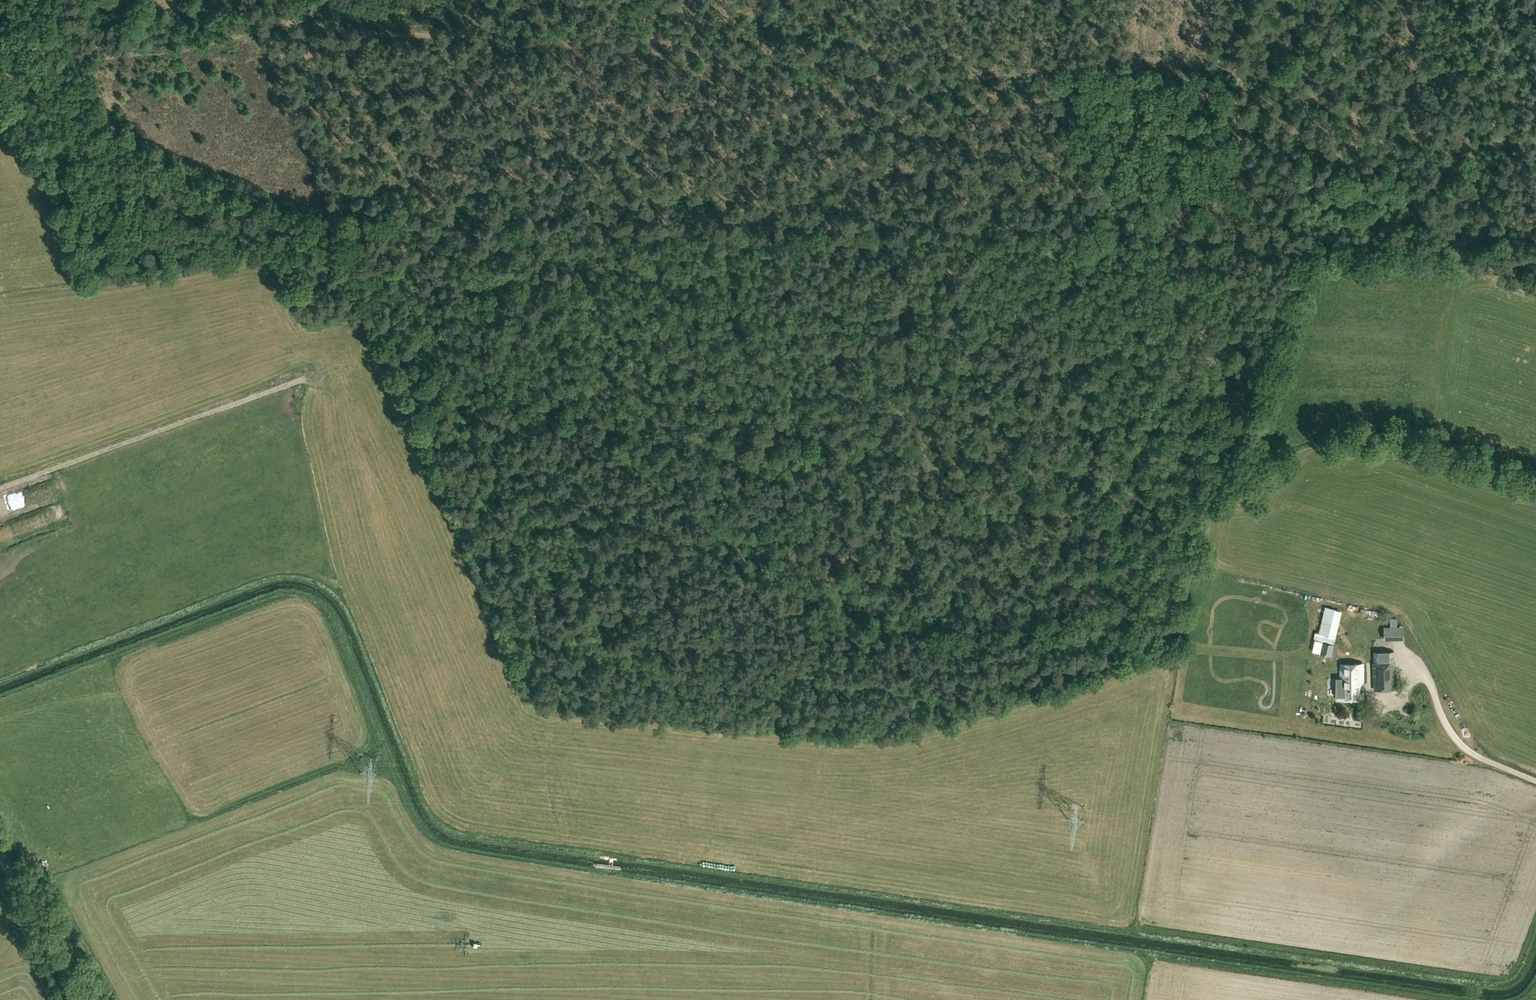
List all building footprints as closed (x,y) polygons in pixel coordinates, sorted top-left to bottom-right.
[(33,503),(29,491),(0,501),(0,515),(33,503)] [(60,510),(47,513),(49,524),(62,521),(60,510)] [(1319,632),(1316,632),(1312,650),(1332,655),(1341,613),(1324,607),(1319,632)] [(1391,627),(1384,627),(1384,640),(1403,640),(1403,627),(1397,627),(1396,619),(1391,619),(1391,627)] [(1373,663),(1374,690),(1396,689),(1395,662),(1394,662),(1394,651),(1374,652),(1374,663),(1373,663)] [(1340,679),(1337,679),(1338,699),(1363,699),(1363,663),(1340,664),(1340,679)]
